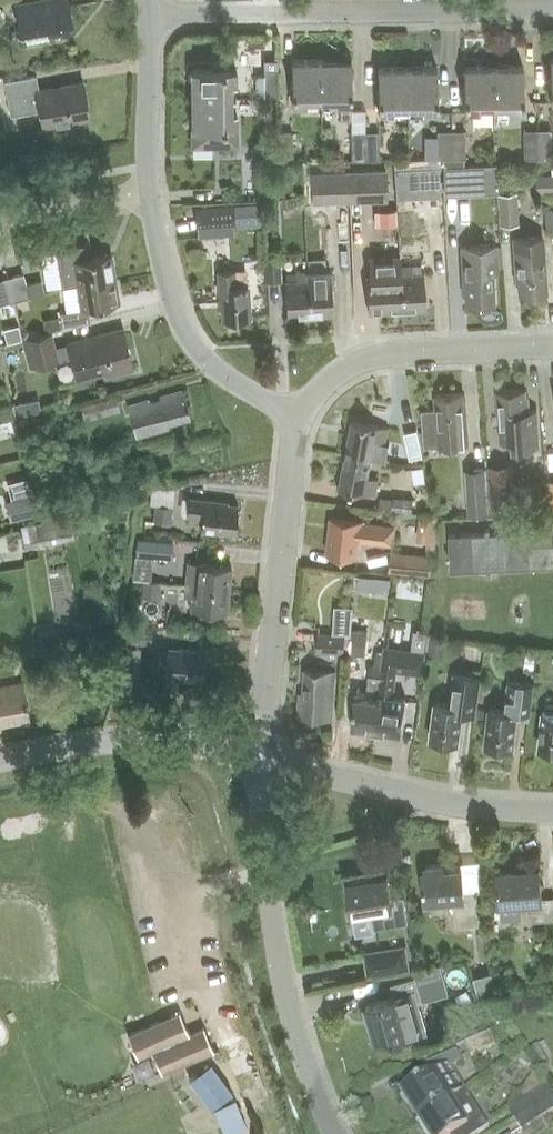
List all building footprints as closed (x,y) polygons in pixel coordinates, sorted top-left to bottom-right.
[(73,20),(69,0),(44,0),(15,5),(19,30),(24,29),(27,46),(49,42),(48,37),(58,35),(59,40),(70,38),(67,21),(73,20)] [(308,97),(322,97),(321,60),(292,60),(292,105),(308,105),(308,97)] [(336,105),(340,105),(340,120),(351,120),(351,60),(321,60),(322,97),(336,97),(336,105)] [(480,104),(494,104),(493,67),(464,67),(464,112),(480,112),(480,104)] [(493,67),(494,104),(508,104),(508,112),(523,112),(523,67),(493,67)] [(407,105),(407,68),(378,68),(378,113),(393,113),(393,105),(407,105)] [(437,68),(407,68),(407,105),(421,105),(421,113),(437,113),(437,68)] [(191,70),(191,99),(236,99),(236,69),(191,70)] [(278,97),(278,70),(264,70),(264,97),(278,97)] [(42,126),(90,118),(84,83),(39,91),(36,76),(4,81),(10,116),(40,111),(42,126)] [(236,99),(191,99),(192,128),(221,128),(221,141),(237,140),(236,99)] [(537,130),(537,158),(551,157),(550,129),(537,130)] [(537,158),(537,130),(523,130),(524,158),(537,158)] [(379,131),(365,132),(365,159),(379,159),(379,131)] [(451,159),(451,131),(437,131),(438,159),(451,159)] [(451,131),(451,159),(465,158),(464,131),(451,131)] [(352,160),(365,159),(365,132),(351,132),(352,160)] [(278,133),(278,147),(252,148),(252,161),(279,160),(293,160),(292,133),(278,133)] [(443,164),(444,193),(498,191),(497,162),(443,164)] [(440,168),(396,170),(397,198),(441,196),(440,168)] [(536,195),(552,194),(551,175),(551,169),(539,169),(539,176),(535,176),(536,195)] [(348,172),(350,204),(388,202),(386,171),(348,172)] [(350,204),(348,172),(303,174),(304,200),(313,200),(313,205),(350,204)] [(498,194),(500,225),(519,224),(517,193),(498,194)] [(293,197),(281,197),(281,208),(293,207),(293,197)] [(443,230),(442,201),(422,202),(423,231),(443,230)] [(260,204),(234,206),(235,230),(262,228),(260,204)] [(232,207),(196,209),(198,236),(234,233),(232,207)] [(395,209),(374,211),(374,226),(396,224),(395,209)] [(546,294),(544,260),(543,236),(513,237),(516,285),(519,285),(519,296),(546,294)] [(111,254),(91,258),(88,244),(55,250),(62,288),(77,285),(115,279),(111,254)] [(461,247),(461,250),(463,296),(466,296),(467,308),(493,306),(491,272),(497,272),(496,246),(461,247)] [(279,257),(265,258),(267,283),(281,282),(279,257)] [(400,269),(399,269),(398,258),(366,259),(367,277),(368,313),(403,311),(400,269)] [(412,268),(400,269),(403,311),(425,310),(423,274),(412,275),(412,268)] [(222,321),(248,320),(247,287),(234,287),(233,271),(217,272),(219,310),(221,310),(222,321)] [(24,273),(8,277),(8,278),(14,301),(30,297),(26,283),(24,273)] [(307,274),(309,316),(332,315),(330,273),(307,274)] [(286,317),(309,316),(307,274),(295,274),(296,281),(284,282),(286,317)] [(0,279),(0,305),(14,301),(8,278),(8,277),(0,279)] [(119,303),(115,279),(77,285),(81,309),(60,313),(62,327),(90,322),(88,309),(119,303)] [(59,317),(44,319),(46,331),(61,328),(59,317)] [(106,378),(134,370),(123,329),(54,347),(51,333),(22,341),(29,368),(71,357),(77,380),(105,372),(106,378)] [(537,443),(535,412),(528,412),(528,397),(525,397),(525,389),(498,391),(500,433),(513,433),(513,444),(537,443)] [(168,424),(190,418),(182,390),(159,397),(160,400),(149,403),(149,400),(127,406),(136,437),(169,428),(168,424)] [(438,447),(467,445),(464,401),(462,402),(461,393),(434,395),(436,411),(421,412),(423,443),(438,442),(438,447)] [(89,401),(93,417),(119,410),(115,394),(89,401)] [(25,402),(13,405),(15,417),(28,414),(25,402)] [(386,443),(389,426),(352,419),(345,453),(374,458),(378,441),(386,443)] [(417,429),(404,432),(410,459),(423,456),(417,429)] [(376,494),(379,478),(371,476),(374,458),(345,453),(339,487),(376,494)] [(423,467),(406,470),(407,481),(425,479),(423,467)] [(465,469),(468,514),(490,513),(487,467),(465,469)] [(512,468),(490,470),(493,514),(515,513),(512,468)] [(155,504),(153,520),(171,522),(173,505),(171,504),(172,492),(152,490),(150,504),(155,504)] [(29,496),(5,502),(10,520),(34,513),(29,496)] [(399,498),(398,511),(409,512),(410,499),(399,498)] [(236,533),(238,506),(228,505),(228,503),(189,499),(187,515),(203,517),(202,529),(236,533)] [(392,543),(394,525),(364,522),(364,519),(330,515),(326,553),(355,556),(357,539),(392,543)] [(21,528),(25,549),(74,540),(70,518),(21,528)] [(492,568),(552,565),(552,529),(490,532),(490,528),(486,528),(486,532),(449,534),(451,570),(488,569),(488,574),(493,574),(492,568)] [(137,539),(136,556),(171,559),(172,542),(137,539)] [(426,554),(392,551),(390,572),(433,576),(436,542),(427,541),(426,554)] [(187,574),(186,586),(229,590),(232,567),(196,563),(195,575),(187,574)] [(162,583),(144,581),(142,595),(160,597),(162,583)] [(229,590),(186,586),(185,597),(193,598),(192,609),(227,613),(229,590)] [(129,627),(128,642),(151,644),(152,629),(129,627)] [(365,654),(367,630),(352,629),(350,653),(365,654)] [(345,634),(318,632),(317,651),(344,653),(345,634)] [(430,638),(429,654),(442,655),(444,639),(430,638)] [(406,697),(394,695),(398,671),(423,675),(426,651),(383,646),(381,666),(373,730),(401,734),(406,697)] [(202,679),(205,651),(169,648),(165,683),(179,684),(180,677),(202,679)] [(140,664),(125,662),(124,677),(139,679),(140,664)] [(351,727),(373,730),(381,666),(370,665),(367,692),(356,690),(351,727)] [(332,719),(337,674),(307,671),(305,695),(299,694),(297,716),(332,719)] [(454,673),(450,705),(435,703),(431,738),(458,742),(463,712),(475,714),(480,677),(454,673)] [(509,681),(507,698),(506,711),(489,709),(488,718),(485,744),(513,748),(517,719),(530,720),(534,683),(509,681)] [(0,687),(0,722),(29,717),(23,683),(0,687)] [(479,708),(478,717),(488,718),(489,709),(479,708)] [(542,713),(539,748),(552,750),(552,714),(542,713)] [(425,866),(426,871),(423,871),(426,901),(453,899),(456,927),(479,925),(476,888),(464,889),(462,868),(444,869),(443,865),(425,866)] [(498,871),(501,918),(522,917),(521,902),(531,901),(532,921),(552,919),(552,897),(542,897),(540,868),(498,871)] [(353,913),(371,910),(374,928),(408,923),(404,896),(391,898),(388,876),(348,882),(353,913)] [(406,945),(363,951),(367,976),(410,969),(406,945)] [(418,1002),(422,1001),(448,994),(441,968),(423,973),(423,975),(391,984),(395,997),(366,1005),(378,1046),(427,1032),(418,1002)] [(492,971),(475,975),(481,1000),(498,995),(492,971)] [(189,1035),(179,1012),(127,1034),(137,1058),(153,1051),(162,1073),(214,1051),(204,1028),(189,1035)] [(471,1041),(489,1033),(484,1022),(466,1030),(471,1041)] [(489,1033),(471,1041),(465,1043),(471,1056),(496,1045),(494,1040),(503,1036),(500,1029),(490,1034),(489,1033)] [(402,1095),(419,1121),(451,1100),(451,1099),(465,1090),(451,1069),(463,1061),(457,1051),(426,1065),(432,1075),(402,1095)] [(190,1078),(189,1079),(211,1108),(212,1107),(232,1092),(210,1063),(190,1078)] [(515,1119),(538,1106),(552,1095),(552,1094),(547,1084),(508,1108),(515,1119)] [(465,1090),(451,1099),(451,1100),(419,1121),(427,1133),(482,1133),(490,1129),(465,1090)] [(538,1106),(515,1119),(522,1131),(552,1111),(552,1095),(538,1106)] [(234,1100),(213,1110),(223,1133),(230,1133),(245,1127),(234,1100)]
